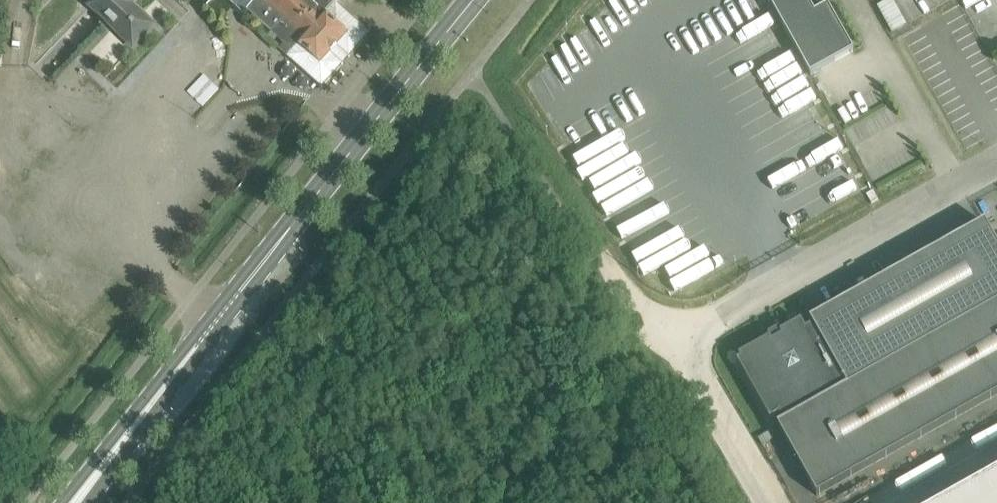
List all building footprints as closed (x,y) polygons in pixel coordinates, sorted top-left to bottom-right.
[(90,6),(133,47),(153,26),(130,4),(135,0),(95,0),(90,6)] [(292,50),(286,54),(322,87),(371,33),(337,1),(338,0),(237,0),(292,50)] [(811,75),(854,51),(829,6),(815,13),(808,0),(769,0),(811,75)] [(900,25),(891,0),(883,0),(876,2),(886,31),(900,25)] [(280,84),(295,76),(286,61),(272,69),(280,84)] [(773,343),(771,339),(740,356),(741,360),(738,361),(771,420),(780,415),(784,423),(779,426),(818,496),(996,395),(996,243),(986,223),(811,321),(814,326),(807,330),(802,321),(781,333),(783,337),(773,343)] [(947,502),(996,502),(996,475),(947,502)]
